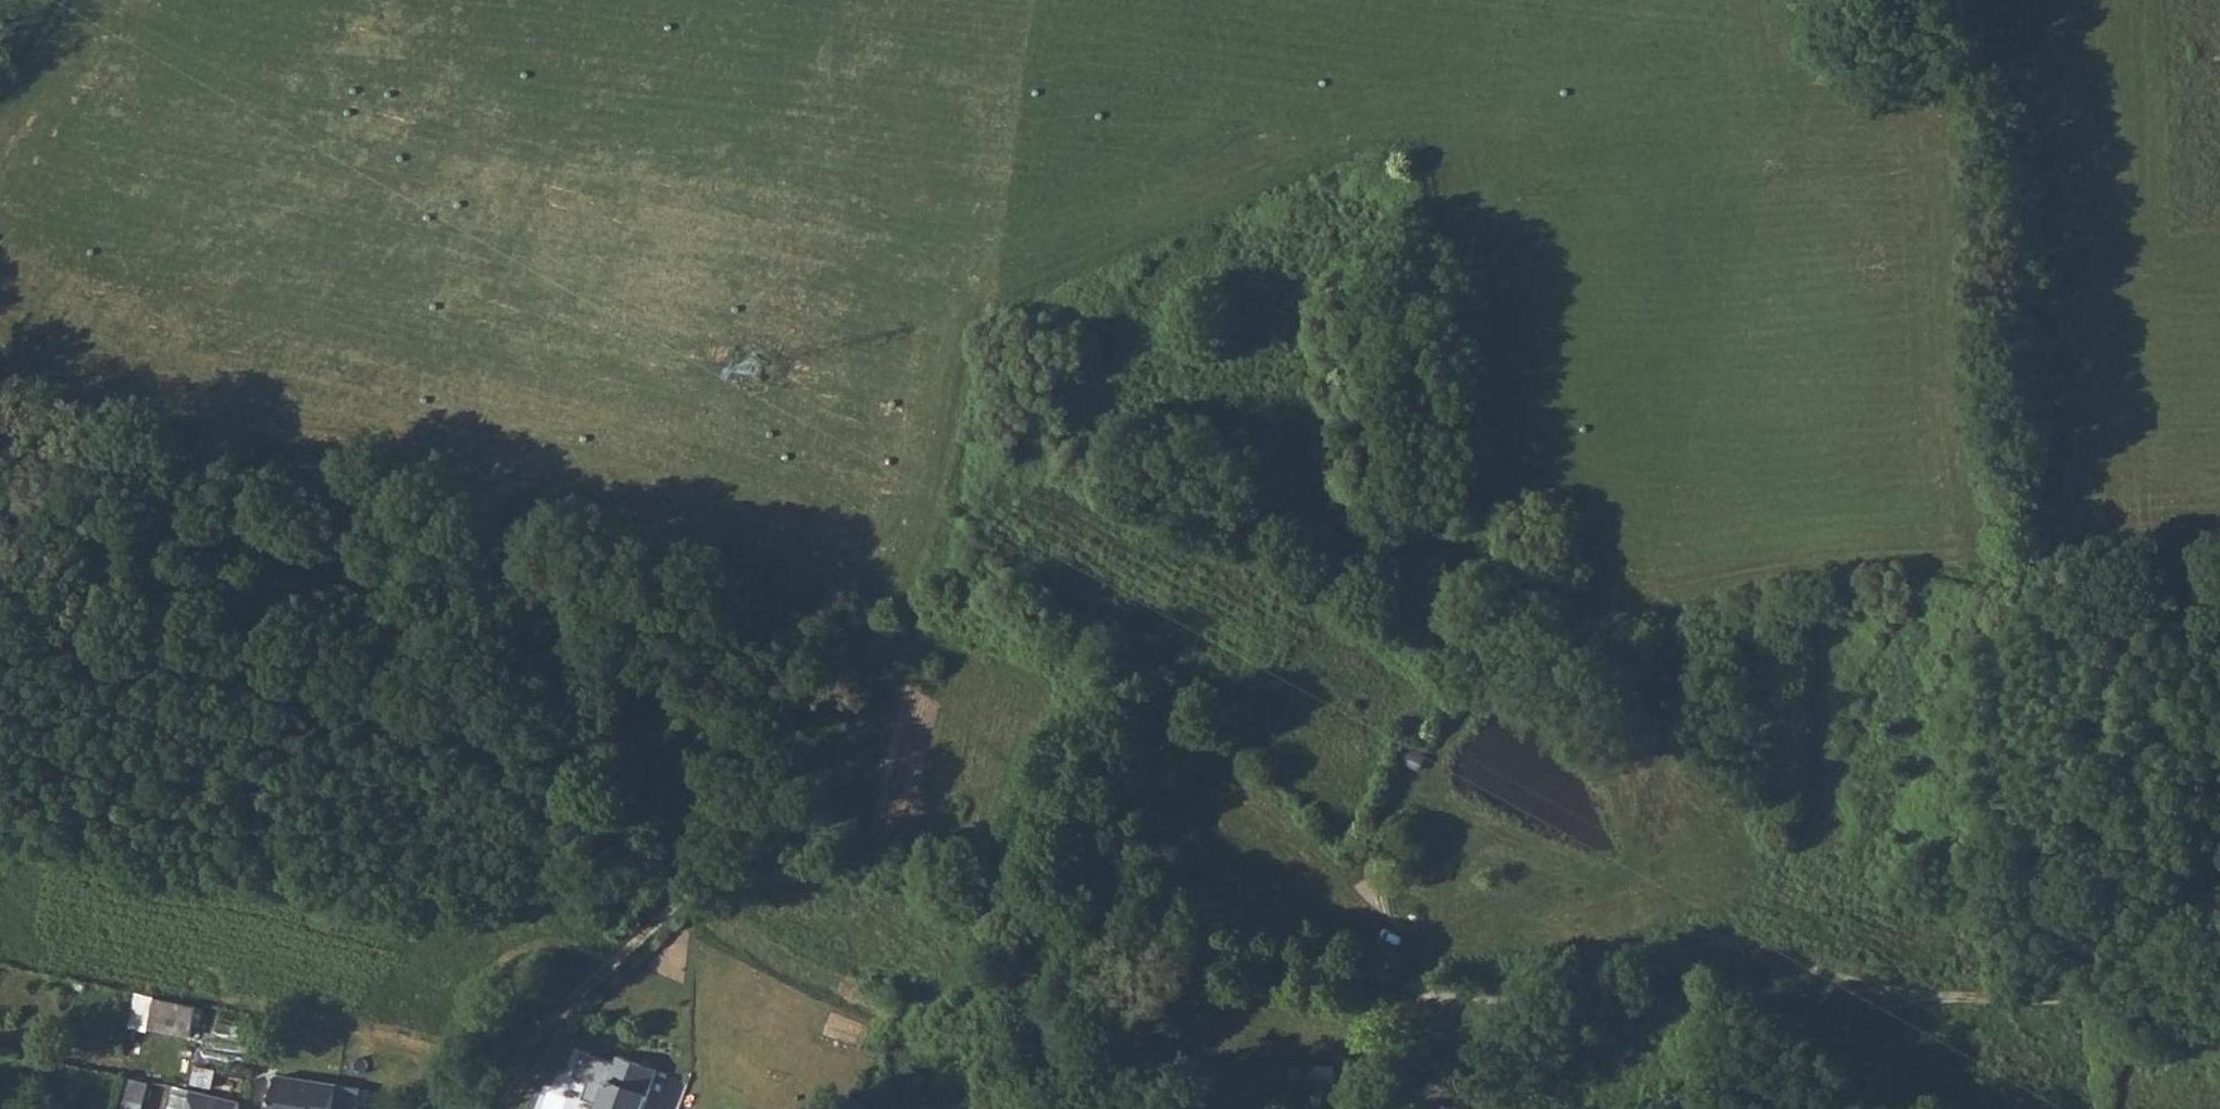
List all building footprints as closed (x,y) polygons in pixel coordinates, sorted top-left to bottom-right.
[(196,1002),(154,995),(149,1024),(191,1031),(196,1002)] [(654,1068),(615,1054),(612,1061),(580,1051),(571,1077),(587,1080),(578,1108),(638,1108),(654,1068)] [(1335,1067),(1288,1068),(1289,1091),(1348,1090),(1347,1076),(1335,1076),(1335,1067)] [(280,1074),(276,1100),(272,1103),(271,1108),(362,1108),(365,1086),(280,1074)] [(134,1108),(146,1108),(149,1079),(129,1076),(126,1108),(134,1108)] [(230,1100),(180,1090),(176,1108),(229,1108),(230,1100)]
